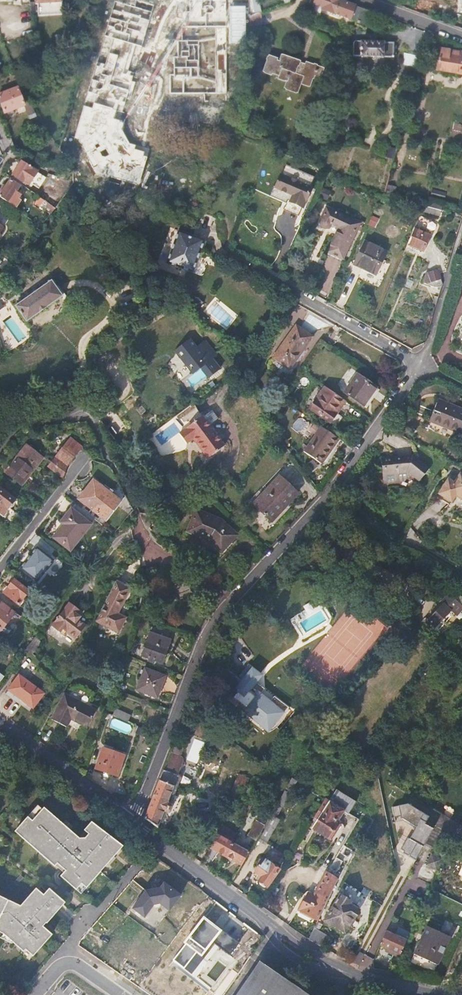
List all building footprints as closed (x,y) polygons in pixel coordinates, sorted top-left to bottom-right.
[(36,3),(40,3),(40,15),(62,13),(61,0),(36,0),(36,3)] [(170,93),(227,94),(226,0),(192,0),(190,0),(190,26),(184,27),(184,41),(179,41),(180,57),(175,57),(175,75),(170,76),(170,93)] [(310,4),(314,6),(316,3),(324,7),(324,8),(335,13),(336,12),(351,18),(355,5),(343,0),(311,0),(310,4)] [(116,2),(75,138),(96,175),(140,186),(149,148),(130,143),(123,129),(124,123),(121,121),(128,98),(131,99),(136,82),(133,81),(154,5),(138,1),(136,7),(116,2)] [(373,11),(362,7),(356,23),(367,27),(373,11)] [(261,28),(259,15),(246,20),(246,33),(246,35),(261,28)] [(395,41),(355,40),(354,55),(394,56),(395,41)] [(441,48),(438,69),(461,73),(461,51),(441,48)] [(417,66),(420,55),(406,52),(406,63),(417,66)] [(270,55),(263,72),(272,76),(273,74),(279,76),(278,79),(287,82),(284,89),(298,95),(302,85),(312,88),(316,77),(323,80),(326,70),(307,63),(306,68),(303,67),(300,66),(302,62),(283,55),(280,62),(278,62),(279,59),(270,55)] [(23,86),(0,94),(0,98),(5,112),(25,105),(23,99),(29,97),(23,86)] [(394,159),(396,150),(388,147),(385,157),(394,159)] [(17,170),(14,175),(26,184),(28,182),(30,183),(37,171),(21,161),(16,169),(17,170)] [(282,174),(276,188),(292,195),(290,200),(303,207),(311,188),(282,174)] [(9,202),(19,185),(11,179),(0,196),(9,202)] [(389,185),(386,197),(393,199),(396,187),(389,185)] [(45,213),(51,207),(40,197),(35,204),(45,213)] [(427,205),(425,211),(440,215),(442,209),(427,205)] [(361,223),(326,208),(321,219),(321,222),(321,224),(322,227),(326,229),(329,229),(331,227),(339,231),(329,254),(345,261),(361,223)] [(437,231),(438,222),(427,220),(426,230),(437,231)] [(430,234),(415,227),(408,244),(424,251),(430,234)] [(179,230),(168,263),(195,272),(205,239),(179,230)] [(366,241),(356,264),(376,274),(386,250),(366,241)] [(425,286),(442,283),(439,269),(423,271),(425,286)] [(50,281),(15,306),(26,322),(62,296),(50,281)] [(201,299),(195,306),(203,312),(208,305),(201,299)] [(297,325),(275,357),(291,368),(312,337),(297,325)] [(190,337),(175,348),(191,368),(199,362),(207,373),(216,366),(209,356),(215,351),(203,334),(194,341),(190,337)] [(344,388),(355,374),(349,369),(338,384),(344,388)] [(358,373),(345,391),(365,406),(377,387),(358,373)] [(133,392),(123,375),(111,382),(122,399),(133,392)] [(330,422),(346,400),(326,386),(310,408),(330,422)] [(461,424),(461,409),(436,400),(428,420),(459,431),(461,424)] [(186,429),(179,433),(186,443),(194,438),(208,458),(224,446),(209,426),(219,419),(212,411),(203,417),(202,416),(186,428),(186,429)] [(326,467),(344,443),(322,426),(305,451),(326,467)] [(70,438),(55,458),(67,467),(81,448),(82,447),(70,438)] [(43,457),(27,445),(6,472),(19,482),(26,473),(29,476),(43,457)] [(418,481),(429,470),(414,455),(383,458),(385,482),(410,480),(413,477),(418,481)] [(67,467),(55,458),(49,466),(63,478),(67,467)] [(314,458),(303,466),(309,474),(320,466),(314,458)] [(461,497),(461,472),(455,481),(449,478),(439,493),(452,502),(457,494),(461,497)] [(281,473),(256,502),(274,519),(301,491),(281,473)] [(95,480),(80,499),(107,520),(121,501),(95,480)] [(0,488),(0,512),(3,515),(15,500),(0,488)] [(87,512),(76,503),(61,522),(64,524),(54,537),(71,550),(96,519),(87,512)] [(213,538),(225,549),(238,535),(222,519),(198,511),(189,531),(211,540),(213,538)] [(223,551),(225,549),(213,538),(211,540),(223,551)] [(38,547),(21,568),(38,581),(55,560),(38,547)] [(133,581),(118,574),(99,613),(121,624),(128,611),(120,607),(133,581)] [(15,580),(5,593),(19,605),(29,591),(15,580)] [(449,591),(441,600),(444,602),(429,619),(431,622),(436,627),(452,609),(457,614),(461,608),(461,603),(449,591)] [(16,612),(12,609),(1,600),(0,601),(0,633),(16,612)] [(71,602),(53,625),(66,635),(69,630),(78,637),(88,624),(81,618),(82,616),(79,613),(82,610),(71,602)] [(426,617),(423,621),(428,626),(431,622),(429,619),(426,617)] [(149,633),(141,656),(161,663),(167,647),(164,647),(167,639),(149,633)] [(41,642),(35,637),(27,648),(33,653),(41,642)] [(262,675),(248,665),(238,677),(242,680),(235,689),(238,691),(233,697),(246,707),(245,708),(269,727),(287,704),(275,696),(269,702),(259,694),(264,688),(256,682),(262,675)] [(145,669),(138,689),(157,697),(165,676),(145,669)] [(19,675),(9,690),(33,708),(43,694),(19,675)] [(67,692),(54,718),(68,726),(72,718),(88,726),(97,708),(67,692)] [(114,714),(126,718),(128,712),(117,707),(114,714)] [(170,756),(145,818),(158,828),(164,812),(169,813),(171,812),(173,808),(171,804),(168,803),(174,787),(171,785),(175,775),(178,776),(184,762),(184,758),(176,754),(180,745),(175,743),(175,744),(170,756)] [(104,748),(97,768),(118,776),(125,756),(104,748)] [(235,798),(239,800),(248,778),(239,773),(232,793),(230,792),(225,804),(231,807),(235,798)] [(183,775),(181,782),(190,785),(192,779),(183,775)] [(298,780),(293,777),(291,781),(278,803),(276,808),(271,815),(266,823),(265,826),(259,837),(267,842),(280,819),(277,817),(298,780)] [(350,814),(357,802),(338,789),(313,827),(332,840),(338,831),(336,830),(342,823),(339,821),(345,811),(350,814)] [(276,808),(278,803),(274,801),(267,813),(271,815),(276,808)] [(394,807),(396,817),(403,815),(404,818),(418,826),(411,838),(409,836),(403,848),(412,853),(411,855),(417,859),(436,826),(426,820),(429,815),(409,803),(394,807)] [(20,836),(42,810),(38,806),(15,832),(20,836)] [(96,826),(89,835),(85,839),(79,839),(44,808),(42,810),(20,836),(55,867),(57,864),(66,871),(61,877),(76,890),(81,884),(86,888),(123,847),(96,826)] [(456,834),(461,822),(443,812),(437,824),(456,834)] [(265,826),(266,823),(258,818),(248,836),(256,842),(258,839),(259,837),(265,826)] [(92,823),(84,831),(89,835),(96,826),(92,823)] [(219,831),(212,846),(226,854),(229,850),(232,843),(235,839),(219,831)] [(256,842),(248,836),(243,846),(250,851),(256,842)] [(226,854),(242,864),(248,855),(250,851),(243,846),(241,848),(232,843),(229,850),(226,854)] [(439,871),(445,859),(434,852),(427,864),(439,871)] [(329,872),(338,879),(348,863),(338,857),(329,872)] [(262,858),(257,864),(258,866),(255,871),(261,876),(259,879),(259,882),(265,886),(267,885),(268,885),(279,869),(278,868),(277,866),(273,863),(271,864),(262,858)] [(323,910),(338,879),(329,872),(328,871),(316,896),(309,893),(305,901),(319,908),(323,910)] [(147,891),(133,909),(144,917),(154,904),(160,903),(170,910),(181,895),(164,883),(160,888),(147,891)] [(81,894),(86,888),(81,884),(76,890),(81,894)] [(4,934),(24,952),(26,950),(33,956),(52,935),(43,927),(46,923),(47,924),(65,903),(49,889),(44,895),(36,889),(21,906),(0,896),(0,933),(4,934)] [(334,925),(345,932),(353,919),(355,919),(360,909),(350,903),(351,901),(341,894),(325,921),(333,926),(334,925)] [(303,900),(299,909),(315,917),(319,908),(305,901),(303,900)] [(224,930),(205,917),(185,944),(174,959),(184,966),(197,951),(203,953),(224,930)] [(429,926),(416,953),(438,964),(451,938),(429,926)] [(309,939),(323,948),(330,937),(329,935),(315,927),(309,939)] [(381,944),(402,954),(411,933),(400,927),(398,932),(395,930),(393,934),(388,931),(383,940),(381,944)] [(254,970),(237,994),(291,994),(254,970)] [(232,988),(229,986),(223,994),(227,994),(232,988)]
